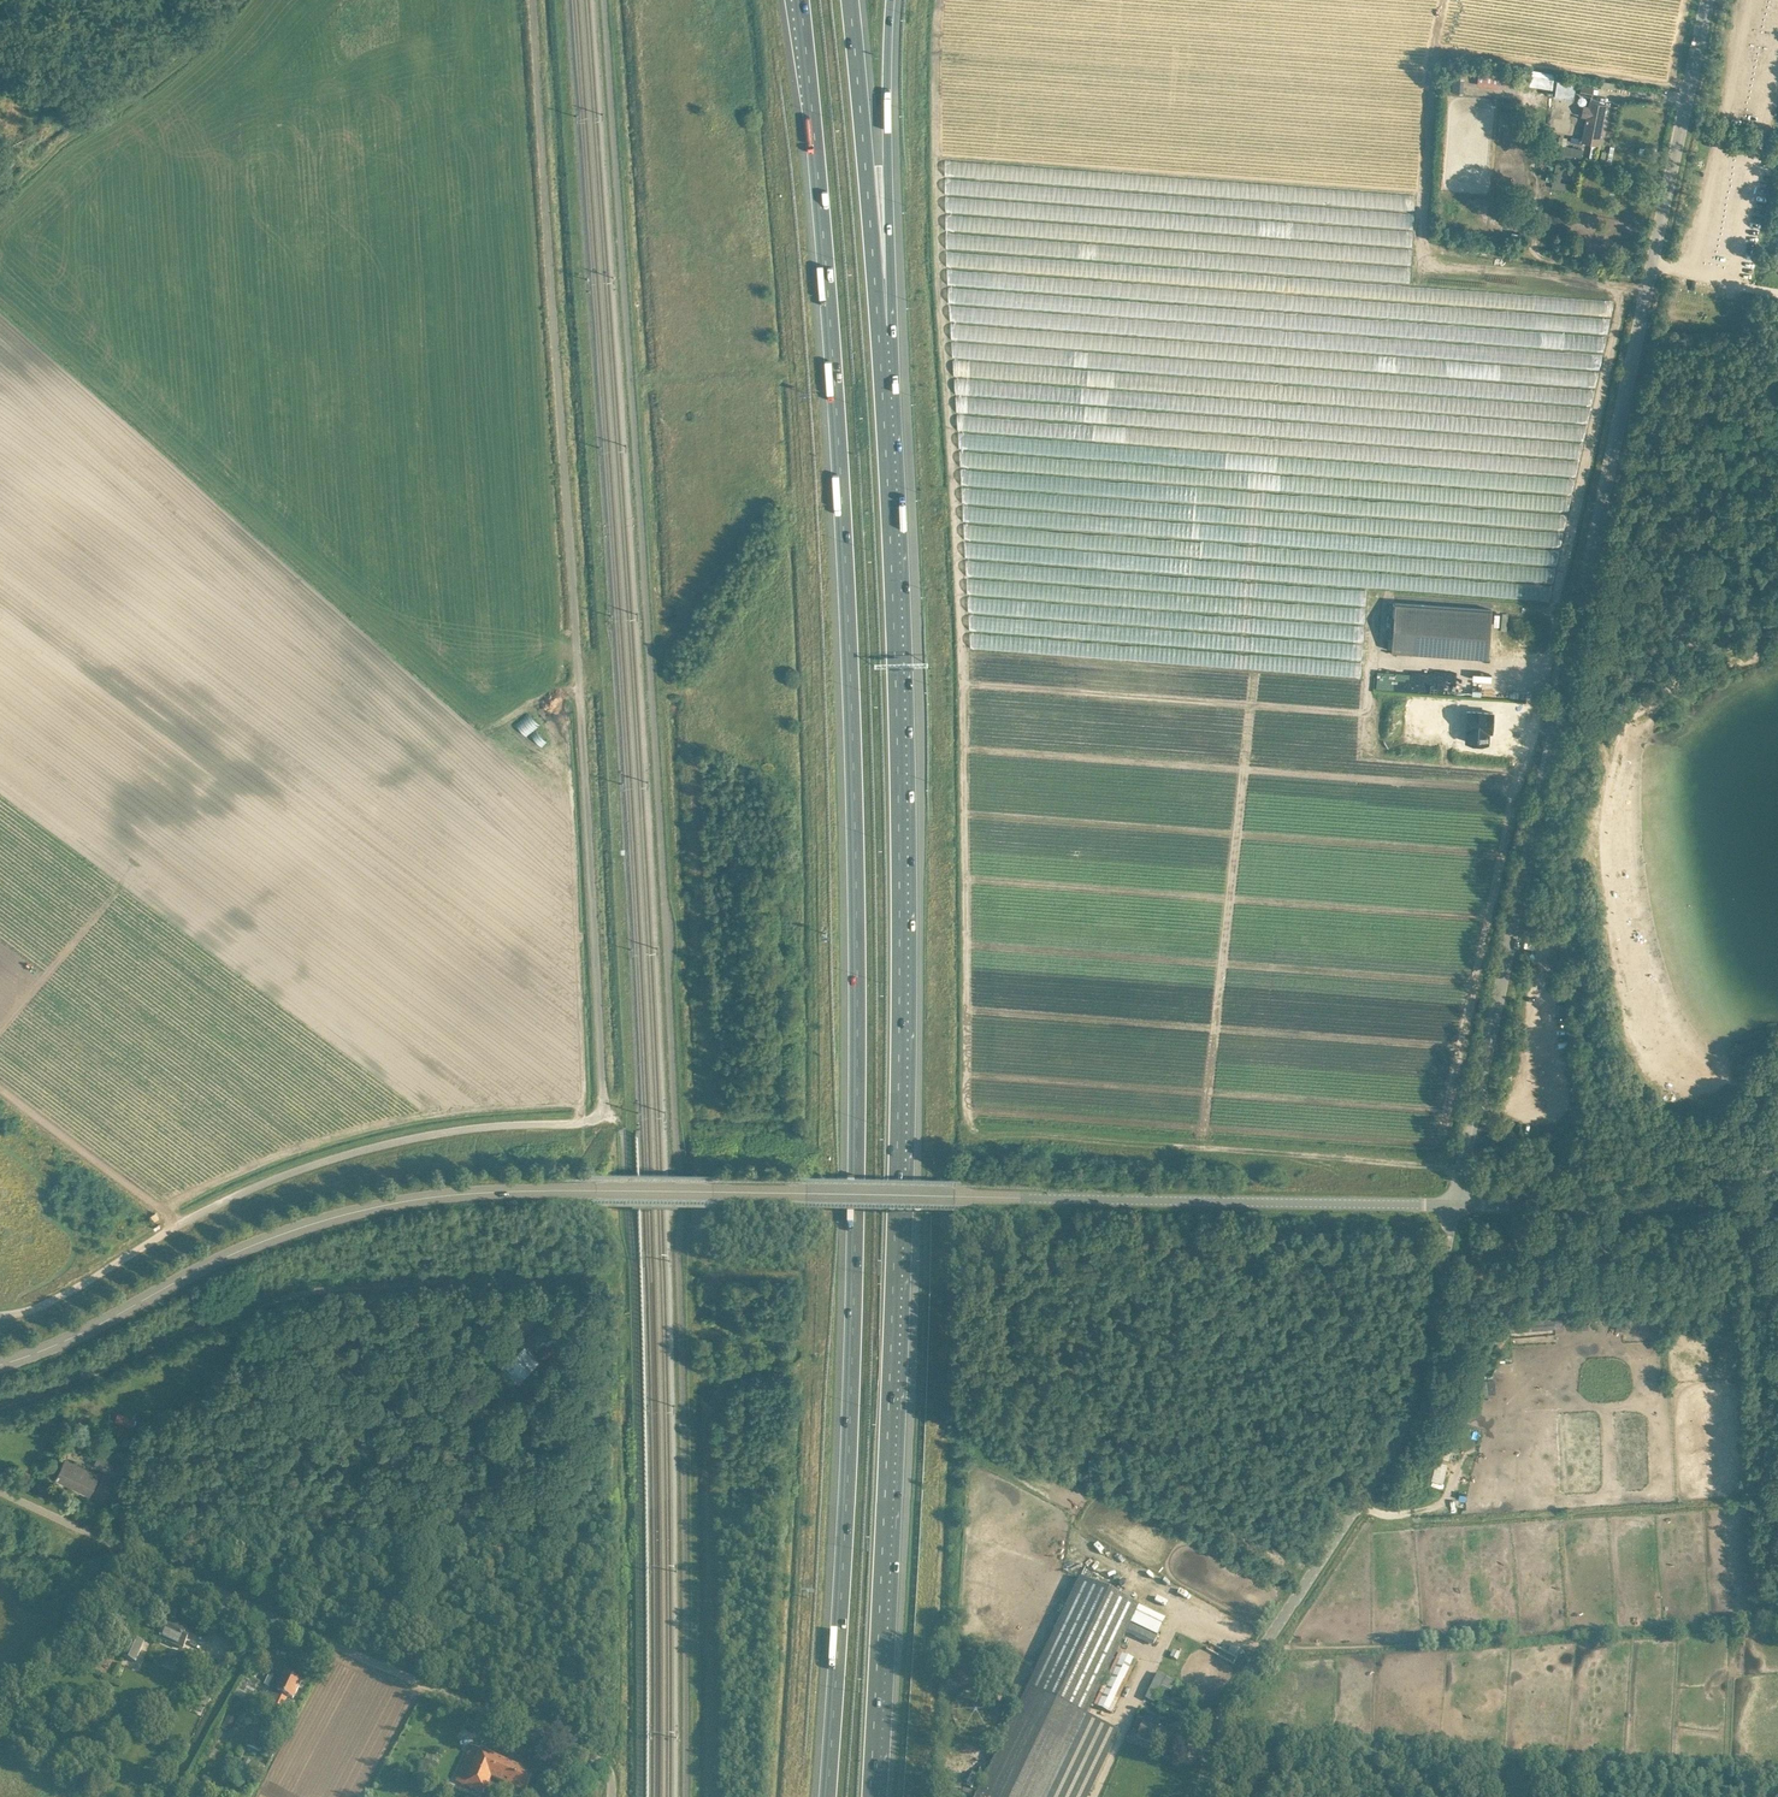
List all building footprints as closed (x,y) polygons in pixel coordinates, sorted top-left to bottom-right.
[(1479,72),(1478,81),(1493,83),(1494,73),(1479,72)] [(1507,72),(1506,83),(1517,85),(1519,73),(1507,72)] [(1558,77),(1556,89),(1576,93),(1578,80),(1558,77)] [(1580,92),(1592,95),(1593,87),(1581,85),(1580,92)] [(1587,115),(1585,124),(1582,141),(1598,144),(1606,104),(1590,100),(1589,107),(1583,106),(1582,114),(1587,115)] [(1563,146),(1562,156),(1583,159),(1584,149),(1563,146)] [(1730,282),(1728,290),(1746,294),(1748,287),(1730,282)] [(1391,650),(1488,657),(1492,609),(1395,602),(1392,638),(1389,638),(1388,648),(1392,648),(1391,650)] [(1385,704),(1376,704),(1375,729),(1383,730),(1385,704)] [(1467,710),(1466,728),(1467,728),(1466,739),(1467,739),(1467,741),(1471,741),(1488,742),(1488,730),(1491,730),(1491,729),(1492,729),(1492,725),(1493,712),(1467,710)] [(554,1313),(542,1324),(544,1326),(553,1336),(562,1327),(558,1323),(562,1320),(555,1312),(554,1313)] [(544,1326),(528,1340),(537,1350),(553,1336),(544,1326)] [(1493,1328),(1489,1342),(1500,1345),(1504,1331),(1493,1328)] [(558,1346),(553,1340),(540,1352),(546,1358),(558,1346)] [(507,1362),(503,1366),(504,1368),(518,1382),(523,1387),(526,1387),(533,1380),(526,1373),(538,1361),(530,1352),(524,1346),(518,1352),(512,1358),(510,1356),(505,1360),(507,1362)] [(132,1427),(135,1420),(118,1411),(114,1418),(132,1427)] [(121,1476),(129,1460),(101,1447),(94,1464),(121,1476)] [(57,1478),(90,1493),(99,1474),(66,1458),(62,1467),(57,1478)] [(1093,1460),(1093,1470),(1104,1470),(1104,1460),(1093,1460)] [(121,1506),(117,1515),(129,1521),(133,1512),(121,1506)] [(976,1796),(1088,1796),(1120,1731),(1087,1715),(1092,1704),(1117,1652),(1121,1643),(1126,1633),(1153,1646),(1157,1637),(1130,1624),(1131,1623),(1157,1635),(1165,1618),(1139,1606),(1118,1596),(1080,1578),(1080,1579),(1027,1691),(1019,1688),(1016,1687),(1008,1705),(1011,1706),(1011,1707),(1017,1710),(976,1796)] [(1150,1602),(1148,1607),(1167,1615),(1170,1610),(1150,1602)] [(160,1638),(183,1649),(188,1638),(184,1636),(187,1630),(167,1621),(160,1638)] [(144,1643),(131,1637),(123,1656),(135,1662),(144,1643)] [(151,1654),(148,1662),(155,1665),(158,1657),(151,1654)] [(1116,1716),(1137,1660),(1122,1655),(1101,1711),(1116,1716)] [(1140,1684),(1148,1667),(1142,1665),(1135,1682),(1140,1684)] [(277,1672),(263,1703),(266,1705),(281,1712),(284,1706),(288,1697),(289,1697),(293,1700),(296,1693),(301,1682),(285,1675),(285,1676),(277,1672)] [(1146,1699),(1153,1702),(1161,1687),(1171,1692),(1176,1683),(1166,1678),(1166,1677),(1158,1673),(1146,1699)] [(195,1703),(205,1708),(212,1694),(201,1690),(195,1703)] [(229,1714),(225,1721),(234,1727),(238,1719),(229,1714)] [(1159,1729),(1144,1724),(1145,1720),(1138,1718),(1133,1731),(1140,1733),(1138,1739),(1153,1745),(1159,1729)] [(257,1724),(247,1745),(260,1752),(271,1731),(257,1724)] [(276,1732),(272,1739),(280,1743),(283,1736),(276,1732)] [(479,1749),(472,1746),(457,1782),(484,1794),(491,1777),(526,1792),(534,1773),(479,1749)] [(425,1759),(415,1778),(429,1785),(438,1766),(425,1759)] [(563,1760),(558,1772),(569,1777),(574,1765),(563,1760)]
